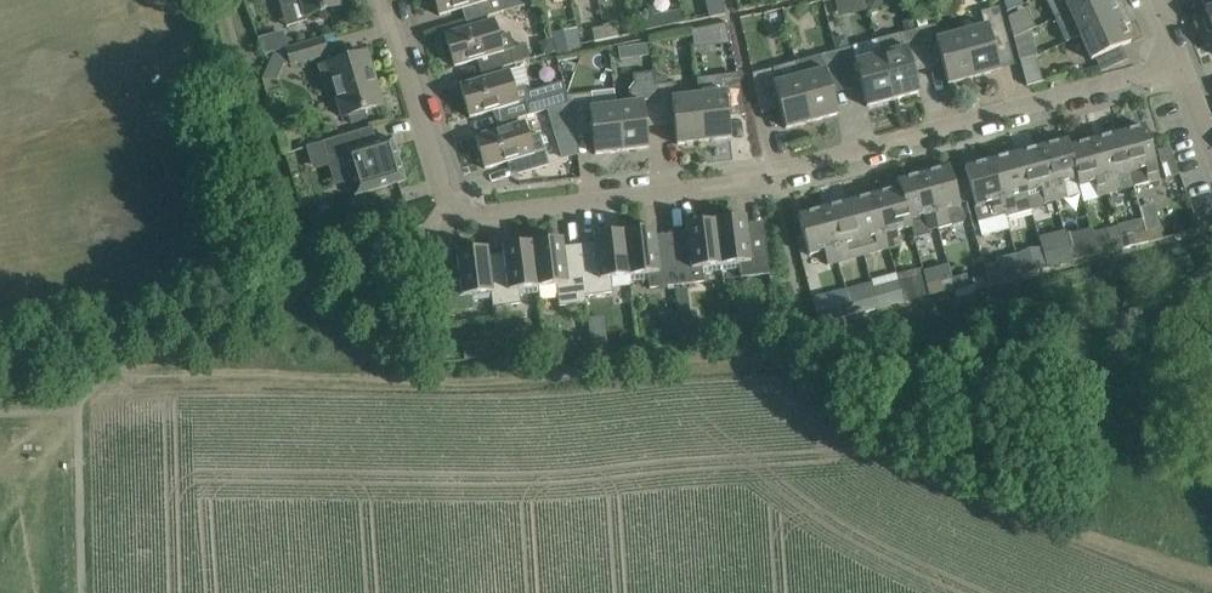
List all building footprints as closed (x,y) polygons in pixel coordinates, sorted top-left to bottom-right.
[(282,7),(287,25),(307,19),(306,15),(340,5),(338,0),(280,0),(282,7)] [(439,15),(463,8),(467,7),(471,21),(536,1),(536,0),(435,0),(439,15)] [(1010,9),(1022,3),(1020,0),(1006,0),(1010,9)] [(1056,17),(1094,0),(1048,0),(1056,17)] [(1080,35),(1127,14),(1120,0),(1094,0),(1056,17),(1067,41),(1080,35)] [(985,26),(962,32),(974,77),(1001,70),(994,47),(993,43),(1008,39),(999,7),(981,12),(985,26)] [(1037,27),(1028,7),(1009,16),(1015,37),(1031,30),(1037,27)] [(685,21),(682,9),(668,12),(671,24),(685,21)] [(671,24),(668,12),(656,15),(659,27),(671,24)] [(1127,14),(1080,35),(1091,60),(1131,42),(1124,26),(1130,23),(1127,14)] [(659,27),(656,15),(644,17),(646,30),(659,27)] [(478,59),(482,58),(487,72),(527,60),(523,45),(515,47),(510,32),(499,35),(494,19),(445,34),(455,66),(478,59)] [(919,92),(912,65),(927,61),(918,29),(915,19),(903,23),(905,32),(877,40),(893,99),(919,92)] [(617,23),(605,25),(608,38),(620,35),(617,23)] [(935,24),(918,29),(927,61),(941,57),(948,84),(974,77),(962,32),(939,38),(935,24)] [(595,40),(608,38),(605,25),(592,28),(595,40)] [(577,27),(552,33),(558,57),(583,51),(577,27)] [(1015,37),(1014,38),(1016,47),(1034,42),(1031,30),(1015,37)] [(708,31),(692,33),(694,46),(710,44),(708,31)] [(837,51),(845,83),(860,79),(867,106),(893,99),(877,40),(850,47),(847,35),(834,38),(837,51)] [(275,51),(262,78),(281,80),(286,67),(328,55),(323,37),(275,51)] [(647,43),(633,45),(634,57),(649,55),(647,43)] [(838,114),(831,87),(845,83),(837,51),(819,56),(796,62),(800,76),(812,121),(838,114)] [(344,59),(327,64),(333,84),(343,116),(359,111),(383,105),(367,53),(344,59)] [(1022,60),(1020,60),(1027,85),(1043,81),(1036,56),(1034,56),(1022,60)] [(812,121),(800,76),(777,82),(773,69),(753,74),(760,106),(779,101),(786,128),(812,121)] [(502,123),(569,103),(567,95),(563,81),(529,91),(527,85),(515,88),(509,70),(460,85),(470,117),(497,109),(502,123)] [(631,103),(617,105),(622,151),(649,148),(646,120),(660,118),(656,85),(654,70),(633,73),(635,82),(629,89),(631,103)] [(668,74),(655,76),(656,85),(669,83),(668,74)] [(739,74),(697,79),(699,95),(704,141),(731,138),(728,110),(745,108),(739,75),(739,74)] [(669,83),(656,85),(660,118),(674,116),(677,144),(704,141),(699,95),(675,98),(673,83),(669,83)] [(567,95),(569,103),(575,128),(592,126),(595,154),(622,151),(617,105),(593,108),(591,93),(567,95)] [(524,121),(498,129),(475,136),(485,168),(513,160),(517,174),(550,164),(540,133),(529,136),(524,121)] [(1120,133),(1134,185),(1160,179),(1146,126),(1120,133)] [(323,141),(328,158),(344,153),(356,195),(405,180),(392,138),(377,142),(372,127),(323,141)] [(575,132),(556,138),(562,159),(578,155),(575,132)] [(1134,185),(1120,133),(1094,140),(1109,193),(1120,190),(1120,189),(1134,185)] [(1068,139),(1042,147),(1056,200),(1081,193),(1079,186),(1077,179),(1078,179),(1069,146),(1070,146),(1068,139)] [(1070,146),(1069,146),(1078,179),(1077,179),(1079,186),(1094,182),(1098,196),(1109,193),(1094,140),(1070,146)] [(1042,147),(1016,153),(1032,210),(1042,207),(1045,203),(1056,200),(1042,147)] [(1170,147),(1157,150),(1164,174),(1165,178),(1180,174),(1170,147)] [(1032,210),(1016,153),(991,160),(1006,214),(1007,217),(1022,213),(1032,210)] [(1006,214),(991,160),(965,167),(976,207),(973,207),(982,237),(1010,229),(1007,217),(1006,214)] [(950,167),(924,174),(938,227),(950,224),(953,224),(962,222),(965,217),(963,209),(960,206),(950,167)] [(924,174),(898,181),(900,187),(909,220),(910,220),(912,227),(915,237),(928,234),(927,230),(938,227),(924,174)] [(899,188),(875,195),(889,248),(901,245),(897,231),(912,227),(910,220),(909,220),(900,187),(898,181),(897,181),(899,188)] [(875,195),(850,201),(861,241),(864,255),(889,248),(875,195)] [(850,201),(825,208),(839,262),(851,259),(847,245),(861,241),(850,201)] [(839,262),(825,208),(798,216),(809,255),(824,251),(828,265),(839,262)] [(745,217),(716,220),(722,271),(741,269),(742,277),(770,274),(764,228),(747,230),(745,217)] [(688,237),(672,239),(677,285),(705,282),(704,273),(722,271),(716,220),(686,224),(688,237)] [(1161,226),(1146,230),(1149,241),(1163,237),(1161,226)] [(654,228),(624,231),(630,282),(649,280),(650,288),(677,285),(672,239),(656,241),(654,228)] [(1098,253),(1095,243),(1094,243),(1091,229),(1065,235),(1071,260),(1098,253)] [(1149,241),(1146,230),(1120,236),(1124,247),(1149,241)] [(596,248),(580,250),(586,296),(613,293),(612,284),(630,282),(624,231),(595,235),(596,248)] [(1071,260),(1065,235),(1041,242),(1042,247),(1047,266),(1071,260)] [(586,296),(580,250),(564,252),(562,239),(533,242),(539,293),(557,290),(559,306),(586,303),(586,296)] [(1113,250),(1110,239),(1095,243),(1098,253),(1113,250)] [(505,259),(489,261),(488,261),(493,298),(492,298),(493,307),(521,304),(520,295),(539,293),(533,242),(503,246),(505,259)] [(488,261),(489,261),(487,248),(457,251),(458,265),(441,267),(447,312),(475,309),(474,300),(492,298),(493,298),(488,261)] [(999,263),(986,266),(987,270),(988,274),(991,285),(1000,283),(1024,277),(1022,272),(1019,261),(1017,253),(998,259),(999,263)] [(968,274),(952,277),(955,290),(956,290),(958,297),(977,292),(976,289),(974,284),(971,285),(968,274)] [(991,285),(988,274),(973,278),(974,284),(976,289),(991,285)] [(955,290),(952,277),(941,280),(944,291),(945,293),(955,290)] [(905,300),(899,280),(875,286),(880,306),(905,300)] [(944,291),(941,280),(928,283),(930,294),(944,291)] [(880,306),(875,286),(873,281),(847,287),(854,313),(880,306)] [(854,313),(847,287),(827,293),(835,319),(854,314),(854,313)] [(692,312),(681,314),(681,315),(683,333),(684,340),(702,338),(699,311),(692,312)] [(745,314),(730,315),(732,336),(746,335),(745,314)] [(606,336),(590,338),(591,350),(608,348),(606,336)] [(497,339),(482,341),(483,358),(499,357),(497,339)]
